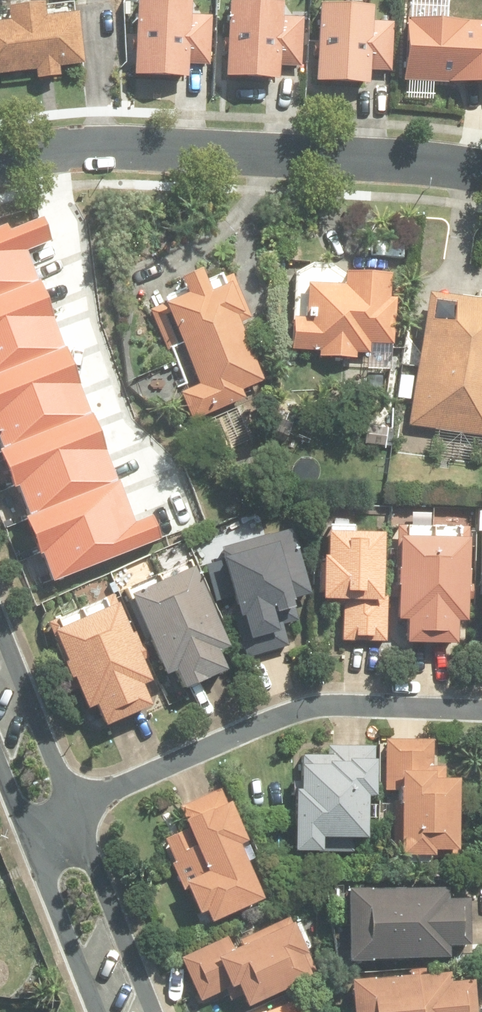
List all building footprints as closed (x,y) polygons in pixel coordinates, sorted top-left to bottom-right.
[(0,13),(0,67),(34,62),(35,71),(58,69),(56,60),(82,57),(75,4),(42,8),(42,0),(5,0),(7,12),(0,13)] [(133,78),(189,82),(189,65),(208,66),(210,17),(192,16),(193,4),(137,1),(133,78)] [(226,79),(282,82),(283,65),(301,66),(303,17),(285,16),(286,4),(230,1),(226,79)] [(314,82),(370,85),(371,69),(389,70),(392,21),(374,20),(374,8),(319,5),(314,82)] [(406,76),(481,79),(481,22),(408,19),(406,76)] [(0,228),(0,446),(50,574),(158,532),(150,512),(131,519),(25,249),(51,239),(41,212),(0,228)] [(186,385),(179,388),(190,415),(245,393),(241,384),(262,375),(238,319),(251,314),(232,270),(221,274),(222,277),(208,283),(199,261),(178,269),(186,286),(162,296),(164,300),(150,306),(165,342),(179,337),(180,339),(169,343),(186,385)] [(291,309),(290,345),(318,345),(318,352),(356,353),(356,348),(369,348),(370,338),(393,339),(395,291),(388,291),(389,267),(342,265),(342,277),(306,276),(305,309),(291,309)] [(411,396),(408,419),(481,429),(481,293),(427,284),(415,372),(411,396)] [(411,396),(415,372),(400,370),(397,395),(411,396)] [(372,427),(372,436),(383,437),(384,427),(372,427)] [(430,636),(433,521),(395,520),(395,545),(397,545),(397,561),(396,561),(395,579),(397,579),(396,613),(406,613),(405,636),(430,636)] [(355,524),(355,522),(330,521),(330,524),(325,524),(326,548),(321,549),(321,592),(343,593),(341,637),(381,638),(381,633),(386,633),(387,603),(382,603),(382,595),(380,595),(382,525),(355,524)] [(433,521),(430,636),(456,637),(456,615),(466,614),(467,596),(471,596),(471,582),(467,582),(469,522),(433,521)] [(224,542),(226,551),(222,551),(236,603),(231,605),(246,655),(288,641),(281,619),(296,615),(291,595),(310,589),(292,524),(224,542)] [(161,575),(204,672),(225,663),(217,643),(227,639),(193,560),(161,575)] [(204,673),(204,672),(161,575),(160,575),(129,589),(164,668),(175,663),(183,681),(204,673)] [(128,626),(113,589),(46,617),(63,655),(61,655),(68,672),(71,670),(84,703),(94,699),(103,720),(150,699),(141,678),(150,675),(141,656),(145,654),(132,625),(128,626)] [(384,735),(383,787),(398,786),(399,849),(429,850),(430,855),(456,854),(457,773),(444,772),(443,762),(432,762),(433,735),(384,735)] [(295,783),(293,845),(317,844),(317,848),(352,848),(352,831),(365,831),(365,792),(374,792),(374,743),(326,741),(325,751),(299,750),(299,783),(295,783)] [(237,839),(246,834),(227,795),(224,796),(219,784),(178,803),(185,819),(183,821),(185,826),(163,836),(173,857),(170,859),(182,886),(186,884),(197,909),(203,905),(209,916),(262,893),(237,839)] [(367,882),(346,882),(347,957),(369,956),(369,954),(448,952),(447,942),(468,941),(467,895),(445,896),(445,882),(367,883),(367,882)] [(226,932),(179,954),(199,998),(229,985),(231,990),(238,987),(246,1001),(304,974),(306,977),(314,973),(312,971),(316,969),(289,913),(239,936),(241,939),(231,944),(226,932)] [(349,973),(352,1011),(474,1011),(471,973),(448,975),(447,966),(425,968),(424,965),(409,966),(409,969),(396,970),(396,972),(372,974),(372,971),(349,973)] [(297,1007),(294,1008),(291,998),(254,1011),(299,1011),(297,1007)]
